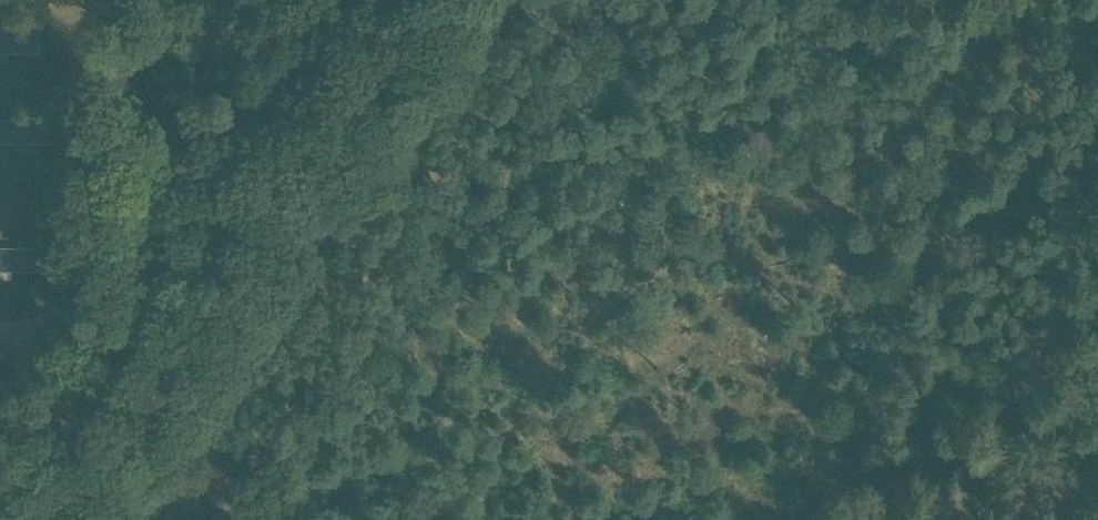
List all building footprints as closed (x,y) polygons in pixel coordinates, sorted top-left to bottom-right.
[(0,245),(0,267),(49,267),(48,244),(0,245)]
